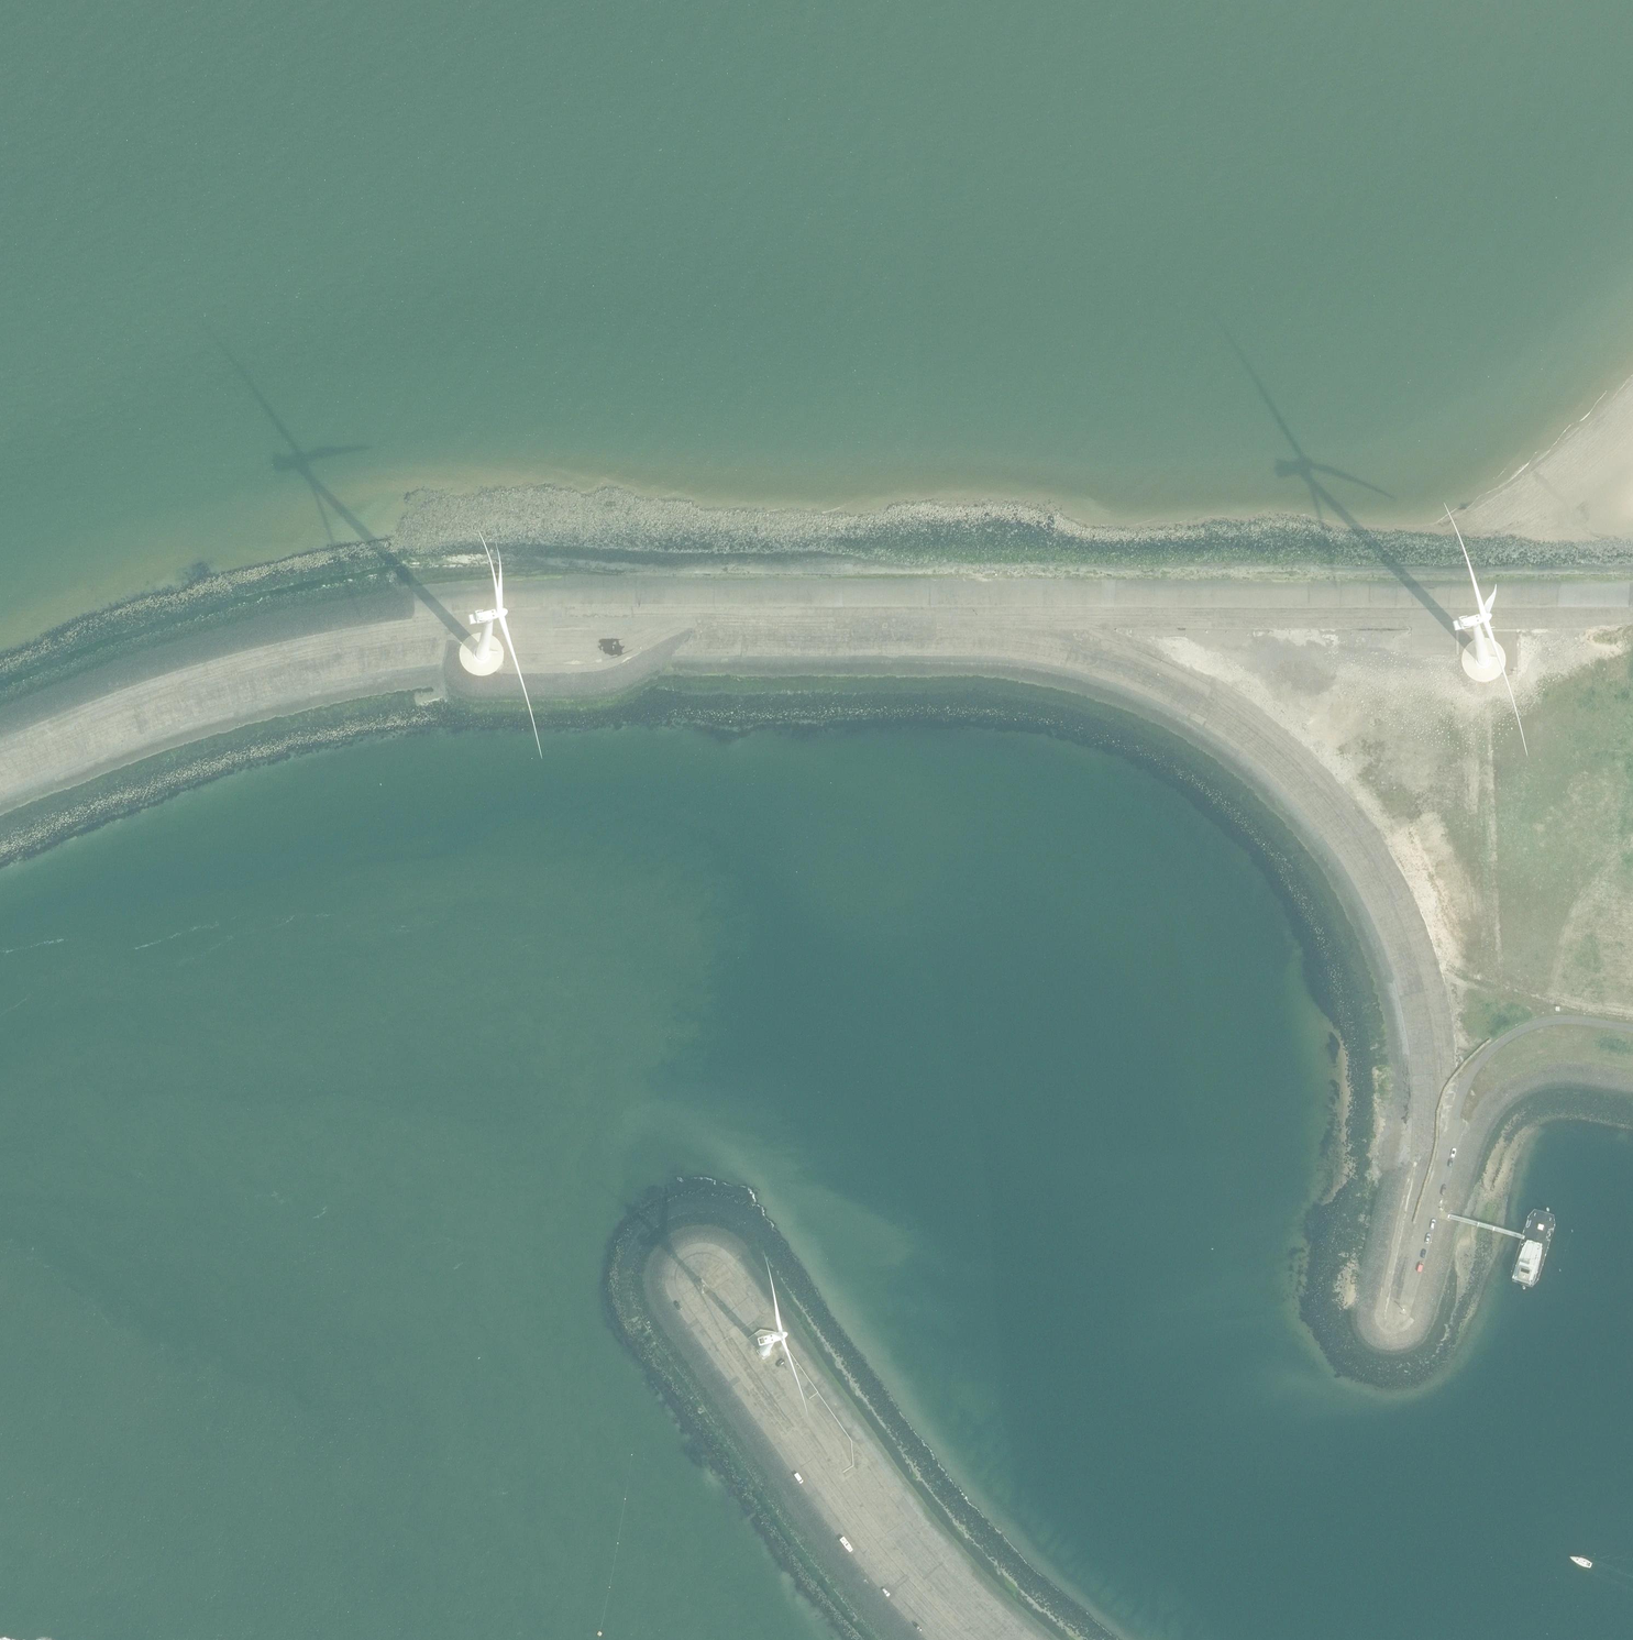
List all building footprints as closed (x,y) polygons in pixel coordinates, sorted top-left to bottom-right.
[(475,653),(475,655),(475,657),(476,659),(477,660),(479,660),(480,661),(482,661),(483,661),(485,660),(486,658),(487,657),(487,655),(487,653),(486,652),(485,650),(484,649),(482,649),(480,649),(478,649),(477,650),(476,652),(475,653)] [(1478,658),(1477,660),(1478,661),(1478,663),(1480,664),(1481,665),(1483,666),(1485,666),(1486,665),(1488,664),(1489,663),(1489,661),(1490,660),(1489,658),(1489,657),(1488,655),(1487,654),(1485,654),(1483,654),(1481,654),(1480,655),(1478,656),(1478,658)] [(1557,1215),(1531,1208),(1510,1281),(1537,1288),(1557,1215)] [(760,1349),(760,1350),(760,1352),(760,1353),(761,1354),(762,1355),(764,1355),(765,1355),(767,1355),(768,1354),(768,1353),(769,1351),(769,1350),(768,1349),(768,1348),(766,1347),(765,1346),(764,1346),(762,1347),(761,1348),(760,1349)]
